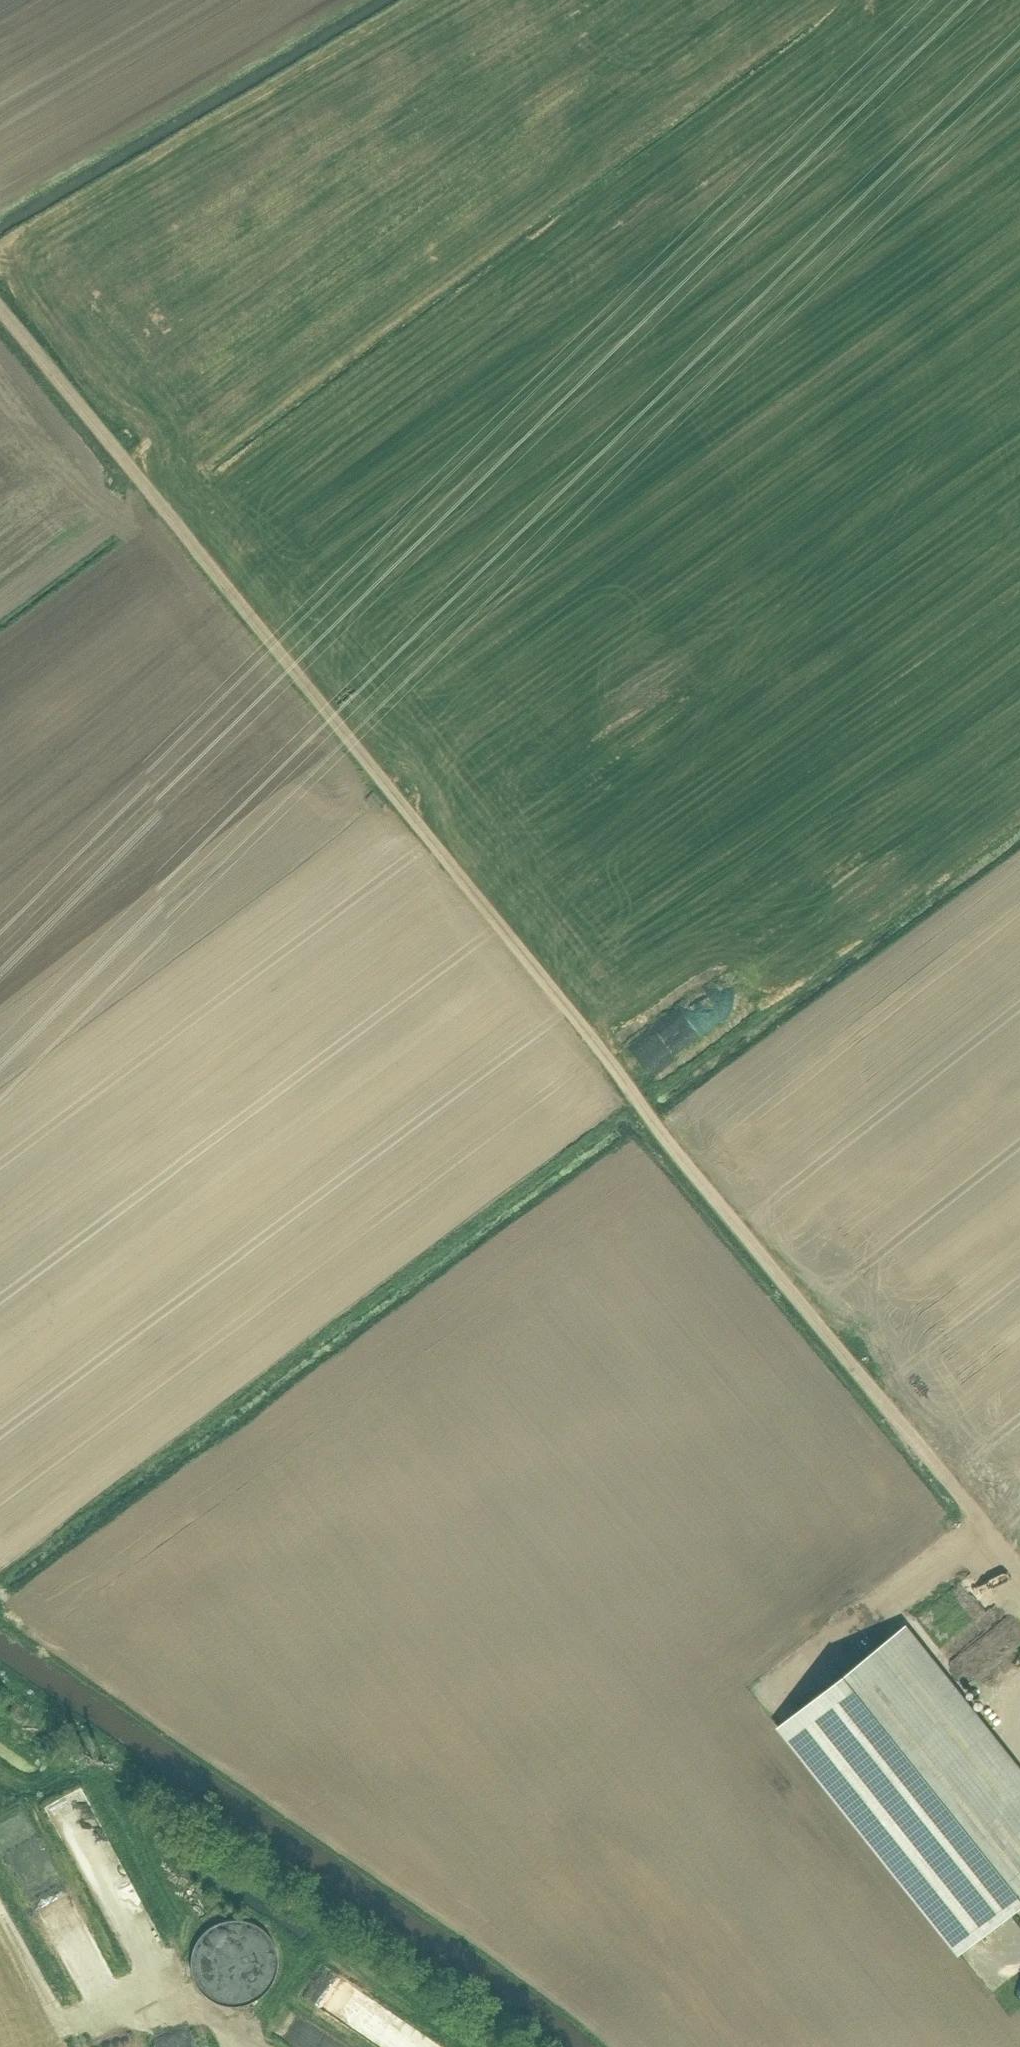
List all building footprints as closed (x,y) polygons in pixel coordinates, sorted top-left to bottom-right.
[(961,1620),(938,1641),(945,1649),(968,1627),(961,1620)] [(893,1633),(780,1722),(961,1951),(1019,1905),(1019,1793),(893,1633)] [(57,1808),(64,1835),(99,1826),(96,1815),(89,1817),(85,1802),(57,1808)] [(153,1919),(114,1838),(79,1855),(92,1884),(114,1873),(122,1890),(105,1898),(123,1935),(121,1936),(129,1951),(143,1944),(135,1928),(153,1919)] [(158,1854),(146,1860),(161,1886),(172,1880),(158,1854)] [(279,1969),(279,1965),(279,1962),(279,1958),(278,1954),(277,1951),(275,1947),(274,1944),(272,1941),(269,1938),(267,1935),(264,1933),(261,1930),(258,1928),(255,1927),(251,1925),(248,1924),(244,1923),(240,1923),(236,1923),(233,1923),(229,1923),(225,1924),(222,1925),(218,1927),(215,1928),(212,1930),(209,1933),(206,1935),(204,1938),(201,1941),(199,1944),(198,1947),(196,1951),(195,1954),(194,1958),(194,1962),(194,1965),(194,1969),(196,1980),(199,1987),(204,1993),(212,2001),(218,2004),(229,2008),(240,2008),(248,2007),(251,2006),(255,2004),(258,2003),(261,2000),(264,1998),(267,1996),(269,1993),(272,1990),(274,1987),(275,1984),(277,1980),(278,1977),(279,1973),(279,1969)]
